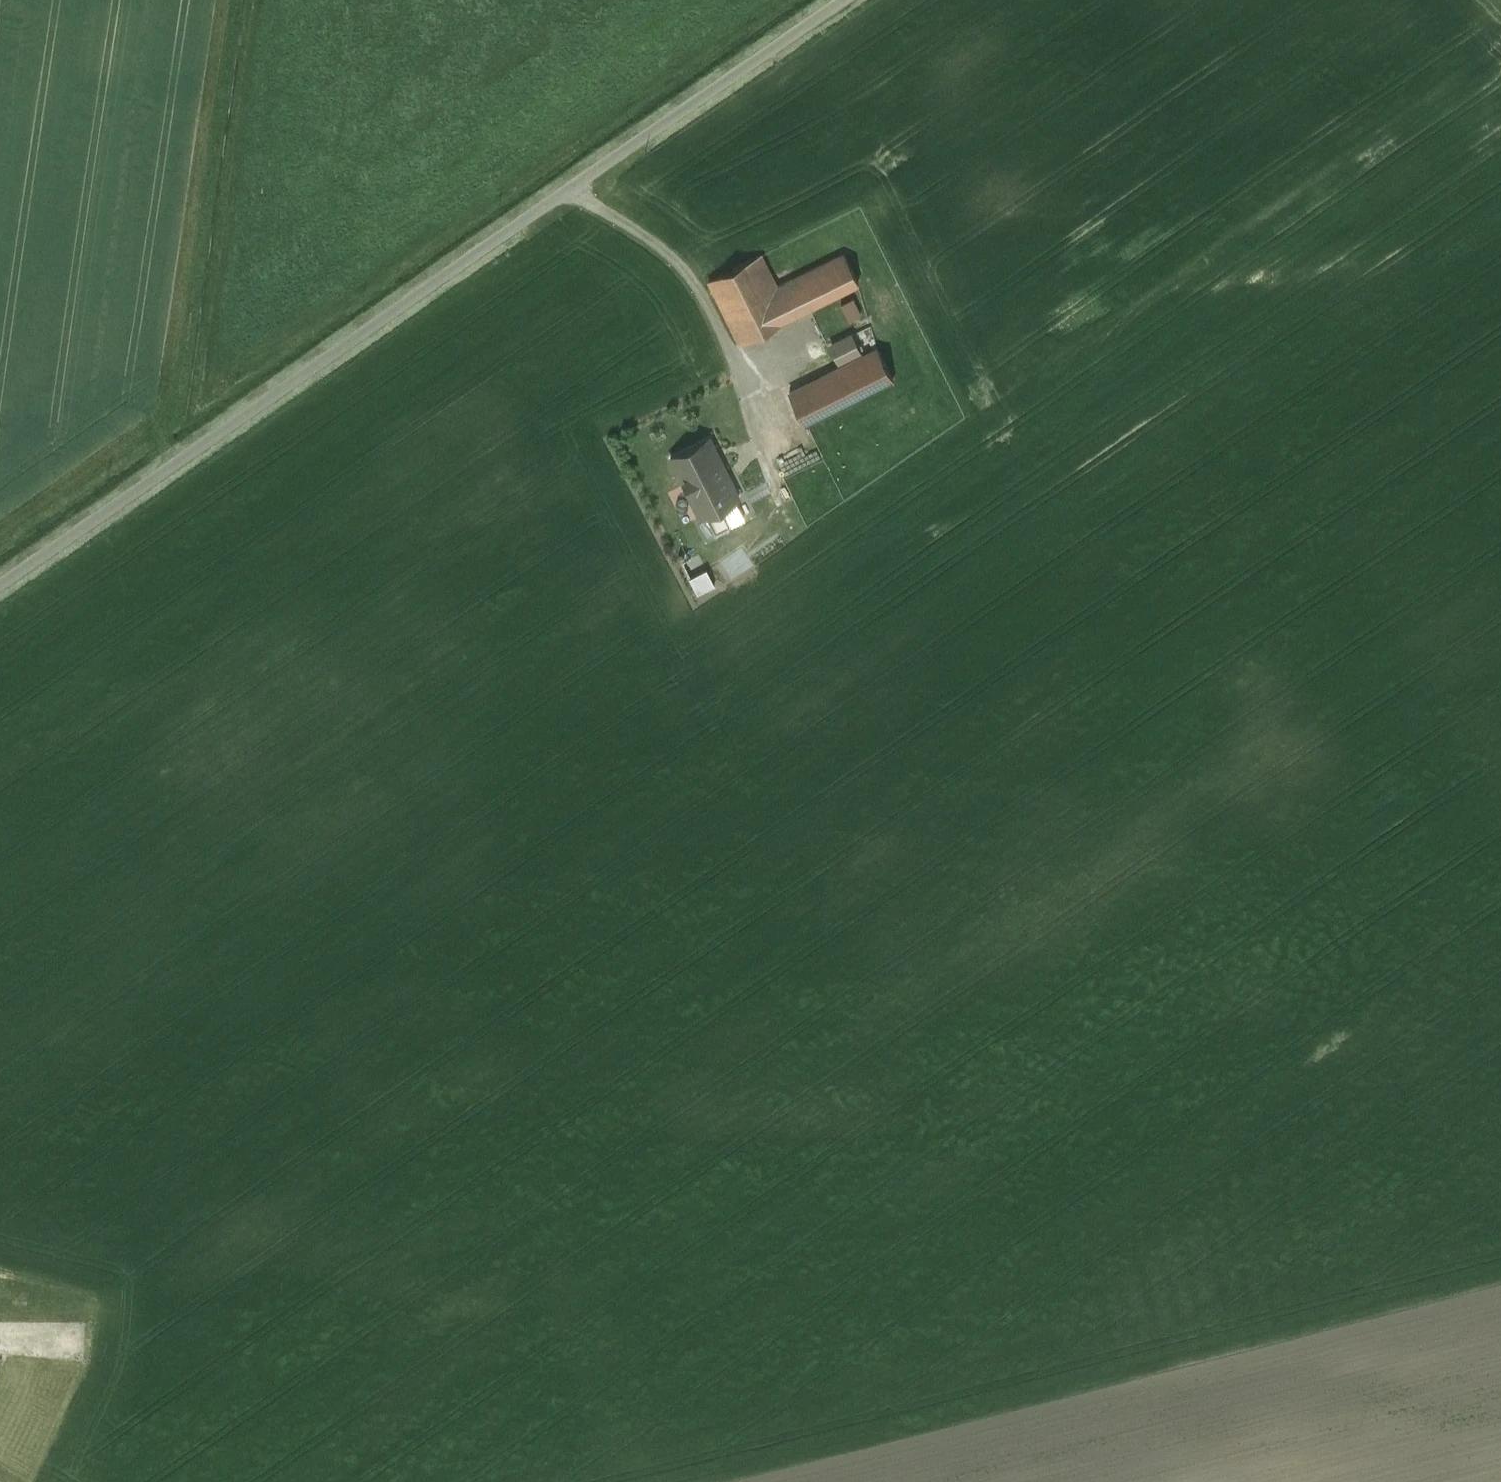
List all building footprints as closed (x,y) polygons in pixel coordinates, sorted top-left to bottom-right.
[(754,258),(709,281),(740,342),(859,283),(844,254),(770,291),(754,258)] [(854,319),(868,313),(860,296),(846,303),(854,319)] [(845,361),(870,349),(861,329),(836,341),(845,361)] [(877,348),(790,392),(806,424),(893,380),(877,348)] [(711,438),(672,458),(700,516),(740,497),(711,438)]
